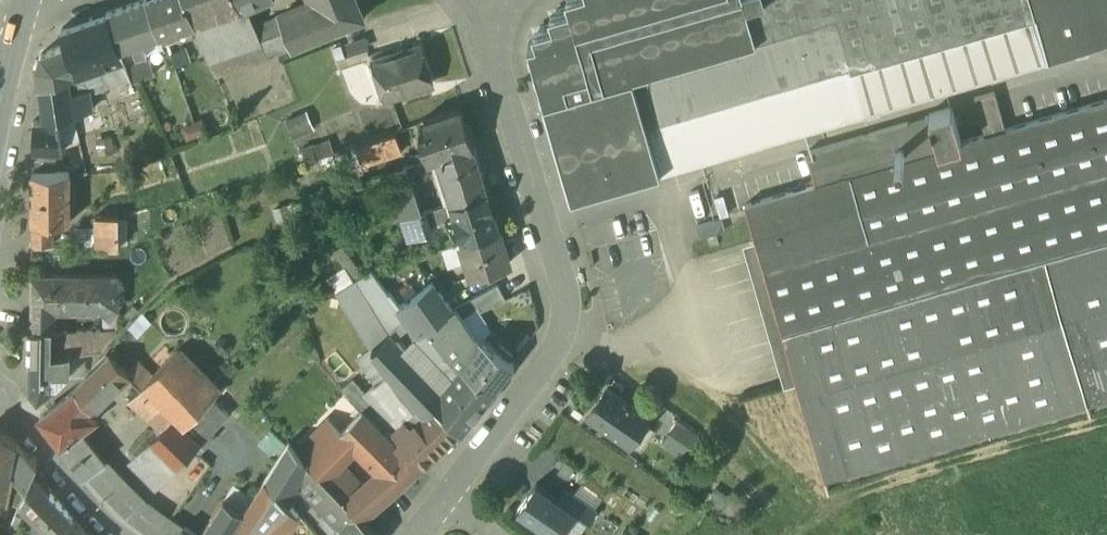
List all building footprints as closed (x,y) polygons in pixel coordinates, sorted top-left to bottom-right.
[(107,13),(118,49),(160,36),(147,0),(145,0),(107,13)] [(160,36),(165,34),(166,37),(181,32),(180,29),(195,24),(185,0),(147,0),(160,36)] [(195,24),(240,7),(236,0),(185,0),(195,24)] [(240,7),(240,8),(243,7),(258,0),(236,0),(240,7)] [(280,15),(281,18),(292,46),(366,16),(359,0),(315,0),(280,15)] [(571,3),(552,8),(555,20),(534,25),(537,37),(527,40),(545,100),(571,189),(1106,38),(1106,0),(570,0),(571,3)] [(240,7),(195,24),(208,55),(254,40),(243,7),(240,8),(240,7)] [(66,44),(41,53),(36,68),(39,86),(68,77),(68,80),(80,76),(110,65),(122,60),(118,49),(107,13),(61,28),(66,44)] [(281,18),(270,23),(270,24),(258,29),(261,38),(267,54),(292,46),(281,18)] [(368,35),(337,43),(342,64),(373,57),(368,35)] [(254,40),(208,55),(217,75),(267,54),(261,38),(254,40)] [(422,45),(374,60),(381,79),(386,78),(392,96),(434,82),(422,45)] [(158,57),(126,69),(129,75),(132,82),(162,70),(158,57)] [(122,60),(110,65),(113,76),(115,80),(117,79),(129,75),(126,69),(122,60)] [(115,80),(113,76),(106,78),(109,89),(118,85),(117,79),(115,80)] [(68,77),(39,86),(44,121),(34,120),(33,149),(62,150),(60,136),(57,119),(74,113),(71,94),(68,80),(68,77)] [(93,89),(82,91),(83,100),(95,97),(93,89)] [(82,91),(71,94),(74,113),(74,114),(85,111),(83,100),(82,91)] [(962,141),(952,107),(929,114),(929,116),(807,151),(816,183),(745,203),(782,334),(823,474),(1106,392),(1106,99),(1006,129),(994,91),(974,97),(985,134),(962,141)] [(287,116),(295,135),(317,126),(309,107),(287,116)] [(462,107),(424,119),(428,129),(426,130),(427,131),(419,134),(428,161),(439,157),(474,146),(462,107)] [(363,165),(402,151),(395,132),(356,146),(363,165)] [(474,146),(439,157),(453,203),(489,191),(474,146)] [(55,159),(32,159),(32,170),(55,171),(55,159)] [(408,167),(389,173),(404,218),(422,212),(408,167)] [(55,171),(32,170),(32,221),(53,221),(70,221),(69,171),(55,171)] [(453,203),(451,203),(462,239),(500,228),(489,191),(453,203)] [(438,207),(422,212),(426,225),(439,221),(441,215),(438,207)] [(422,212),(404,218),(415,253),(433,247),(426,225),(422,212)] [(119,215),(95,215),(96,246),(117,246),(119,215)] [(721,217),(696,224),(700,237),(725,230),(721,217)] [(53,244),(53,221),(32,221),(32,244),(53,244)] [(462,239),(461,239),(467,258),(472,272),(511,260),(501,228),(500,228),(462,239)] [(461,239),(443,244),(449,264),(467,258),(461,239)] [(433,247),(415,253),(425,271),(449,264),(443,244),(433,247)] [(343,245),(334,250),(354,279),(363,274),(343,245)] [(415,253),(389,272),(397,287),(390,291),(399,304),(432,282),(425,271),(415,253)] [(406,318),(371,269),(336,291),(373,347),(391,332),(406,318)] [(118,274),(32,274),(32,325),(52,327),(52,306),(117,306),(118,274)] [(432,282),(399,304),(407,315),(414,332),(428,326),(452,308),(432,282)] [(498,285),(452,308),(459,318),(479,307),(480,310),(505,298),(498,285)] [(470,334),(452,308),(428,326),(449,355),(462,367),(464,364),(494,390),(514,363),(510,359),(513,355),(501,346),(497,350),(483,340),(472,332),(470,334)] [(151,322),(144,313),(130,326),(138,334),(151,322)] [(52,327),(32,325),(30,373),(31,391),(38,401),(53,387),(69,370),(70,351),(51,354),(52,332),(52,327)] [(399,340),(391,332),(373,347),(388,371),(391,374),(413,400),(426,412),(438,404),(436,403),(445,389),(456,375),(443,362),(449,355),(428,326),(414,332),(403,345),(399,340)] [(118,329),(52,332),(51,354),(70,351),(101,348),(118,329)] [(380,427),(397,444),(405,438),(399,432),(399,427),(404,421),(407,421),(388,400),(398,387),(423,417),(426,412),(413,400),(391,374),(388,371),(373,347),(357,360),(374,385),(364,393),(353,380),(343,388),(351,396),(363,409),(374,421),(379,417),(385,423),(380,427)] [(178,348),(141,386),(156,401),(172,417),(183,427),(212,397),(220,388),(178,348)] [(109,353),(65,397),(39,417),(84,475),(105,460),(82,430),(99,417),(92,407),(129,373),(109,353)] [(462,367),(449,355),(443,362),(456,375),(462,367)] [(445,389),(436,403),(438,404),(440,406),(458,428),(463,432),(494,390),(464,364),(462,367),(456,375),(445,389)] [(214,382),(220,388),(231,378),(224,372),(214,382)] [(141,386),(129,399),(146,413),(156,401),(141,386)] [(423,417),(398,387),(388,400),(407,421),(410,421),(414,425),(411,428),(413,430),(423,417)] [(648,415),(608,387),(588,415),(629,443),(648,415)] [(351,396),(329,417),(341,430),(363,409),(351,396)] [(229,414),(212,397),(183,427),(200,443),(205,447),(215,436),(212,432),(229,414)] [(413,430),(405,438),(397,444),(418,466),(458,428),(440,406),(424,419),(423,417),(413,430)] [(374,421),(363,409),(341,430),(358,448),(380,427),(374,421)] [(172,417),(169,414),(134,449),(137,452),(151,439),(172,417)] [(172,417),(151,439),(178,466),(195,449),(200,443),(183,427),(172,417)] [(329,417),(296,449),(309,463),(312,466),(331,449),(343,462),(358,448),(341,430),(329,417)] [(385,423),(379,417),(374,421),(380,427),(385,423)] [(677,420),(662,441),(684,456),(699,435),(677,420)] [(407,421),(404,421),(399,427),(399,432),(405,438),(413,430),(411,428),(414,425),(410,421),(407,421)] [(397,444),(380,427),(358,448),(379,469),(385,475),(396,487),(418,466),(397,444)] [(2,497),(5,498),(11,469),(16,441),(0,434),(0,496),(2,497)] [(160,485),(178,466),(151,439),(137,452),(132,458),(160,485)] [(296,449),(288,440),(266,475),(285,497),(294,486),(309,463),(296,449)] [(37,464),(16,441),(11,469),(27,487),(33,474),(37,464)] [(205,447),(200,443),(195,449),(199,453),(205,447)] [(343,462),(331,449),(312,466),(325,480),(346,501),(364,483),(343,462)] [(105,460),(84,475),(124,514),(153,534),(176,534),(182,525),(141,496),(105,460)] [(312,466),(309,463),(294,486),(338,534),(345,526),(310,490),(325,480),(312,466)] [(364,483),(346,501),(356,512),(363,519),(396,487),(385,475),(379,469),(364,483)] [(50,492),(33,474),(27,487),(23,496),(20,504),(35,517),(50,492)] [(229,534),(273,534),(298,512),(285,497),(266,475),(244,510),(229,534)] [(346,501),(325,480),(310,490),(345,526),(356,512),(346,501)] [(536,483),(517,511),(551,534),(560,534),(576,512),(577,511),(558,498),(536,483)] [(598,510),(565,488),(558,498),(577,511),(576,512),(590,521),(598,510)] [(50,492),(35,517),(42,525),(52,534),(58,534),(72,515),(50,492)] [(23,496),(19,494),(15,502),(20,504),(23,496)] [(199,534),(229,534),(244,510),(223,497),(199,534)] [(338,534),(379,534),(363,519),(356,512),(345,526),(338,534)] [(58,534),(93,534),(85,529),(72,515),(58,534)] [(35,517),(31,534),(40,534),(42,525),(35,517)] [(176,534),(197,534),(182,525),(176,534)]
